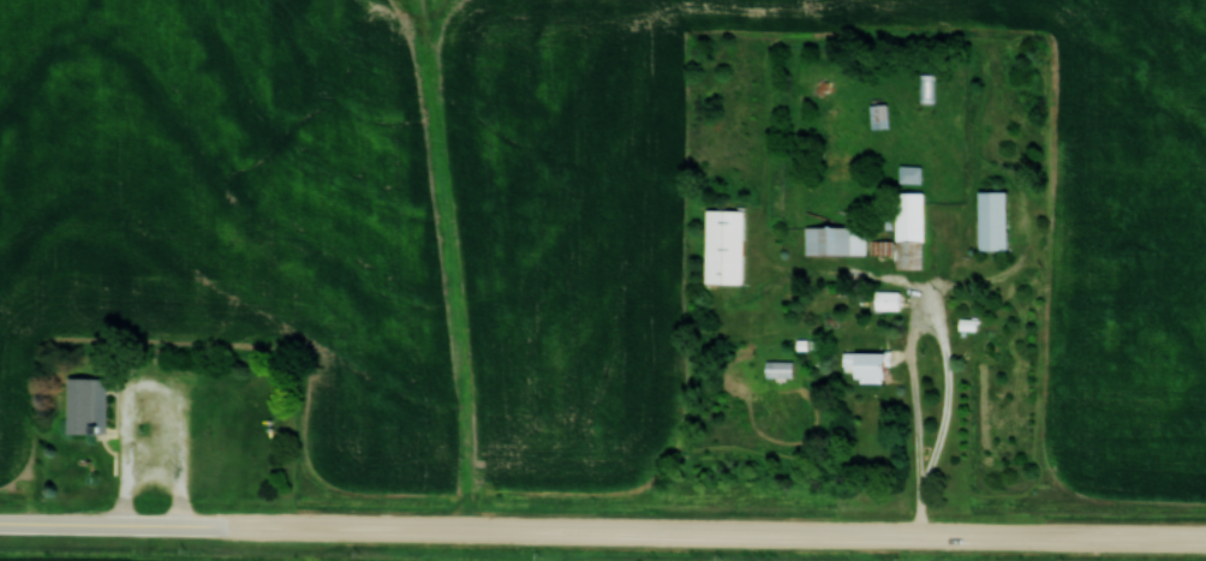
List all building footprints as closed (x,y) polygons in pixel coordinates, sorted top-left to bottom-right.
[(932,101),(932,73),(917,73),(917,101),(932,101)] [(887,127),(887,104),(869,104),(869,127),(887,127)] [(899,182),(920,182),(920,165),(899,165),(899,182)] [(922,192),(895,192),(895,268),(922,268),(922,192)] [(1007,192),(979,192),(979,250),(1007,250),(1007,192)] [(743,209),(706,209),(705,283),(743,283),(743,209)] [(804,254),(859,254),(859,227),(804,227),(804,254)] [(874,309),(898,309),(898,291),(874,291),(874,309)] [(885,381),(885,353),(855,353),(855,381),(885,381)] [(105,378),(67,378),(67,434),(105,434),(105,378)]
